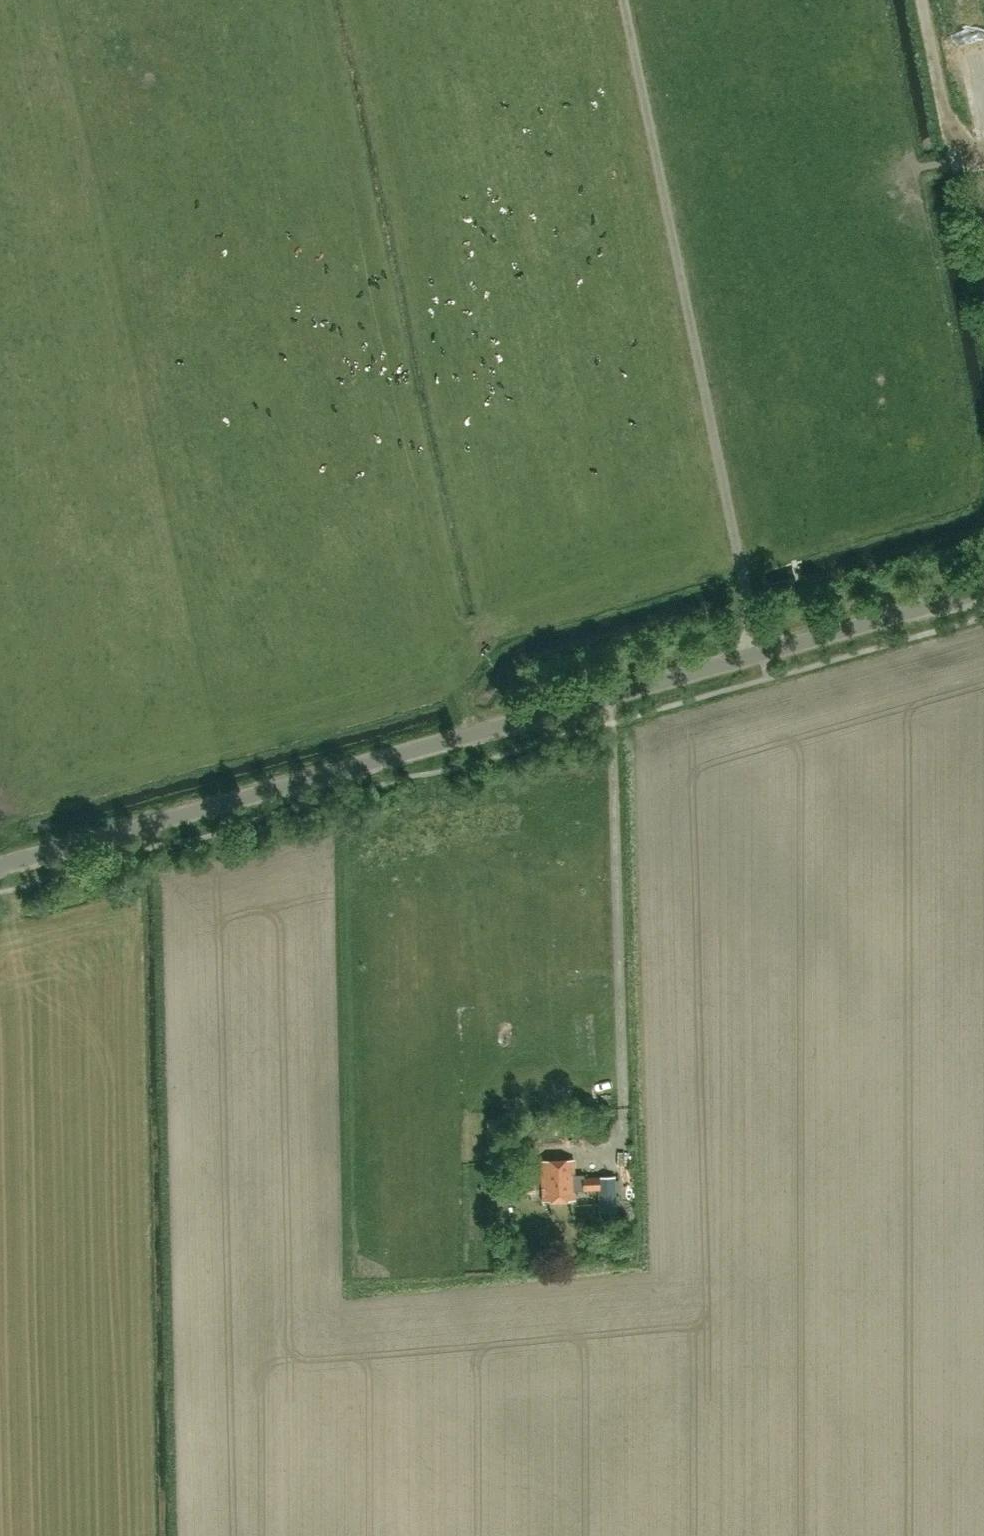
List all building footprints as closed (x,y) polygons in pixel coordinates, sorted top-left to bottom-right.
[(615,1176),(611,1177),(583,1178),(583,1175),(574,1175),(574,1159),(541,1161),(542,1200),(575,1199),(575,1190),(599,1189),(600,1214),(617,1213),(615,1176)]
